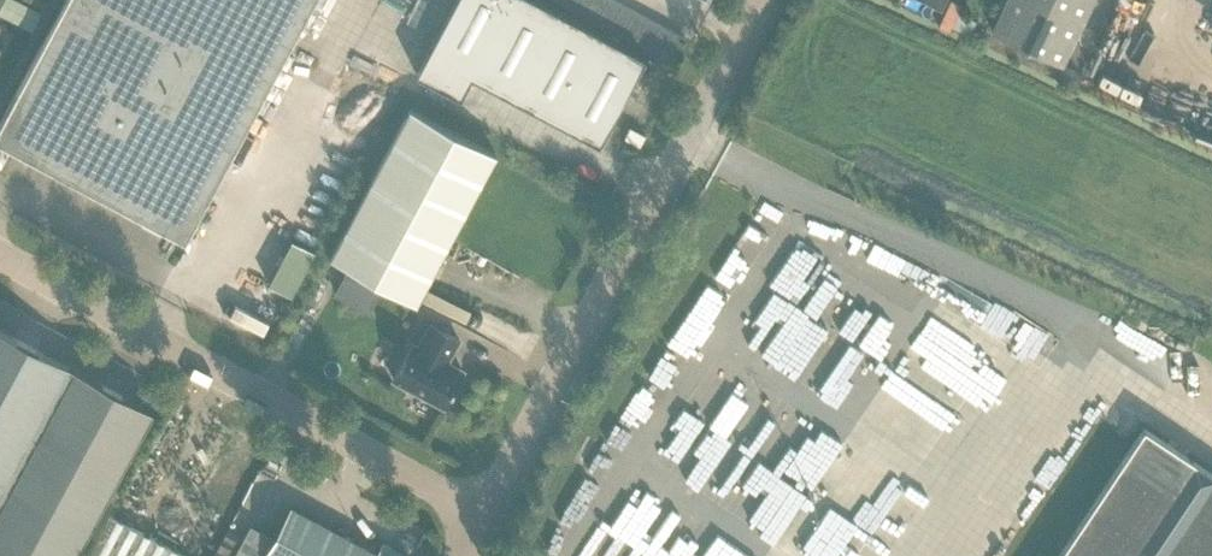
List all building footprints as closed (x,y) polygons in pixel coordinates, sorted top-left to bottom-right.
[(185,240),(313,0),(65,0),(0,121),(0,141),(185,240)] [(19,0),(3,0),(0,7),(0,15),(32,31),(41,12),(19,0)] [(600,144),(646,58),(538,0),(456,0),(417,73),(461,97),(472,76),(600,144)] [(557,2),(570,9),(574,0),(558,0),(557,2)] [(570,9),(582,15),(591,0),(574,0),(570,9)] [(582,15),(595,22),(607,0),(591,0),(582,15)] [(595,22),(608,29),(621,4),(615,0),(607,0),(595,22)] [(992,30),(1061,63),(1092,0),(1006,0),(992,30)] [(621,4),(608,29),(621,36),(634,10),(621,4)] [(634,10),(621,36),(633,43),(647,17),(634,10)] [(647,17),(633,43),(646,49),(660,24),(647,17)] [(660,24),(646,49),(659,56),(672,31),(660,24)] [(672,31),(659,56),(672,63),(685,38),(672,31)] [(1062,63),(1055,78),(1070,86),(1077,71),(1062,63)] [(330,257),(416,302),(495,153),(409,108),(330,257)] [(624,137),(639,145),(645,134),(630,126),(624,137)] [(296,286),(317,240),(291,228),(269,274),(296,286)] [(345,271),(333,294),(368,313),(381,290),(345,271)] [(246,309),(251,293),(216,282),(211,298),(246,309)] [(865,420),(925,434),(933,424),(941,426),(945,409),(954,411),(976,381),(968,417),(988,390),(980,384),(986,376),(990,359),(928,313),(920,311),(902,298),(848,371),(844,387),(857,396),(848,408),(865,420)] [(446,361),(458,338),(430,323),(418,347),(412,343),(393,379),(443,406),(462,370),(446,361)] [(151,409),(0,327),(0,555),(72,555),(151,409)] [(387,333),(379,361),(395,366),(403,338),(387,333)] [(854,516),(887,460),(822,422),(818,424),(809,411),(778,393),(771,398),(764,387),(731,409),(720,427),(711,422),(704,412),(687,442),(689,440),(674,465),(681,475),(711,493),(720,486),(732,494),(746,484),(765,495),(780,470),(822,495),(809,518),(777,539),(797,550),(818,536),(836,506),(854,516)] [(1144,427),(1058,555),(1211,555),(1211,473),(1144,427)] [(406,555),(383,542),(377,552),(291,505),(274,537),(263,555),(405,555),(406,555)] [(107,514),(85,555),(185,555),(107,514)]
